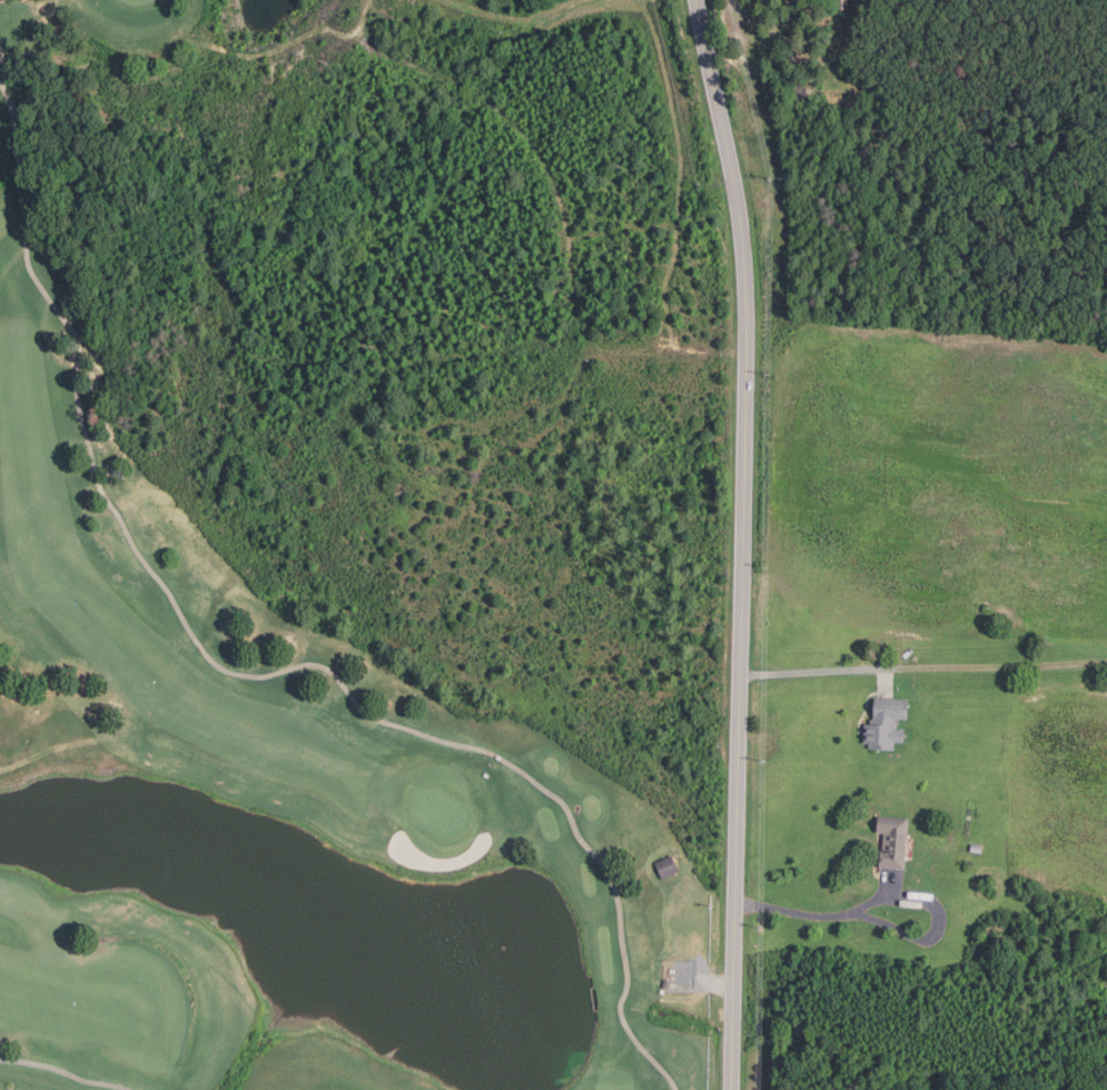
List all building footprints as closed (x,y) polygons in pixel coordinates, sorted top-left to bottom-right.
[(824,1),(824,0),(853,0),(853,9),(832,10),(831,1),(824,1)] [(791,98),(790,85),(805,85),(807,98),(791,98)] [(908,700),(907,717),(895,717),(895,727),(903,729),(903,742),(893,741),(892,750),(870,749),(870,743),(863,743),(864,723),(869,723),(870,717),(872,717),(873,697),(908,700)] [(903,870),(878,868),(879,851),(881,852),(883,833),(877,833),(878,816),(908,819),(903,870)] [(981,853),(970,851),(971,843),(982,845),(981,853)] [(662,879),(654,862),(670,854),(679,870),(662,879)]
